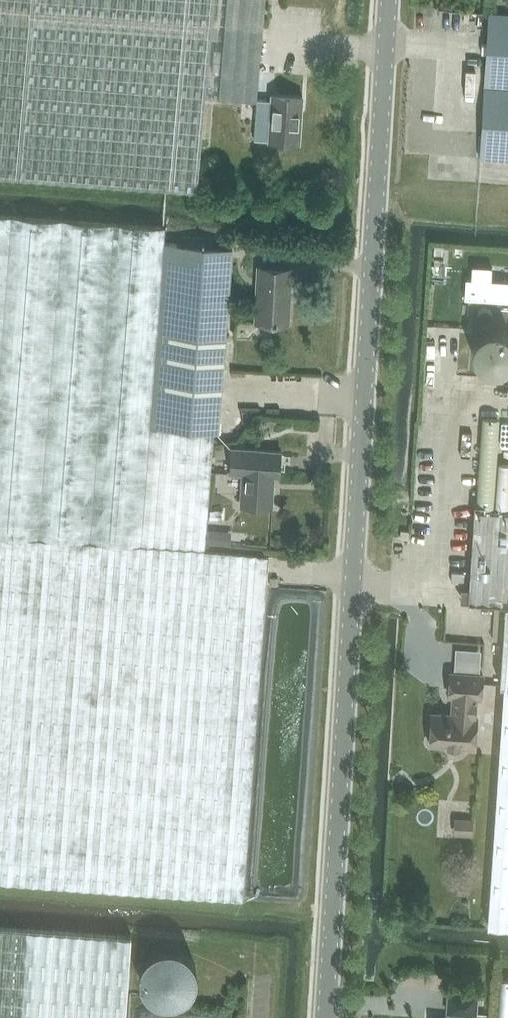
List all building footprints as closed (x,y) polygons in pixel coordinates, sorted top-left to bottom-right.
[(201,193),(209,95),(254,99),(265,0),(0,0),(0,175),(201,193)] [(480,158),(507,160),(507,14),(489,12),(480,158)] [(257,99),(255,139),(269,140),(299,142),(303,95),(272,94),(272,100),(257,99)] [(243,902),(268,565),(207,560),(217,412),(221,372),(230,249),(163,245),(165,228),(0,215),(0,884),(243,902)] [(254,320),(265,321),(288,322),(291,267),(261,265),(257,265),(254,320)] [(507,301),(507,280),(488,279),(489,266),(469,265),(468,278),(462,277),(461,297),(507,301)] [(278,476),(278,458),(279,451),(230,448),(228,474),(241,474),(239,507),(270,508),(271,476),(278,476)] [(507,604),(486,924),(507,926),(507,513),(474,511),(469,600),(507,604)] [(209,530),(208,544),(230,545),(231,532),(209,530)] [(451,672),(449,695),(453,696),(452,714),(432,712),(430,744),(475,748),(477,716),(476,716),(477,698),(481,698),(483,674),(451,672)] [(472,836),(473,820),(459,819),(458,835),(472,836)] [(131,936),(0,927),(0,1017),(126,1017),(131,936)] [(468,1013),(476,1013),(477,993),(449,992),(448,1011),(450,1012),(450,1017),(468,1017),(468,1013)]
